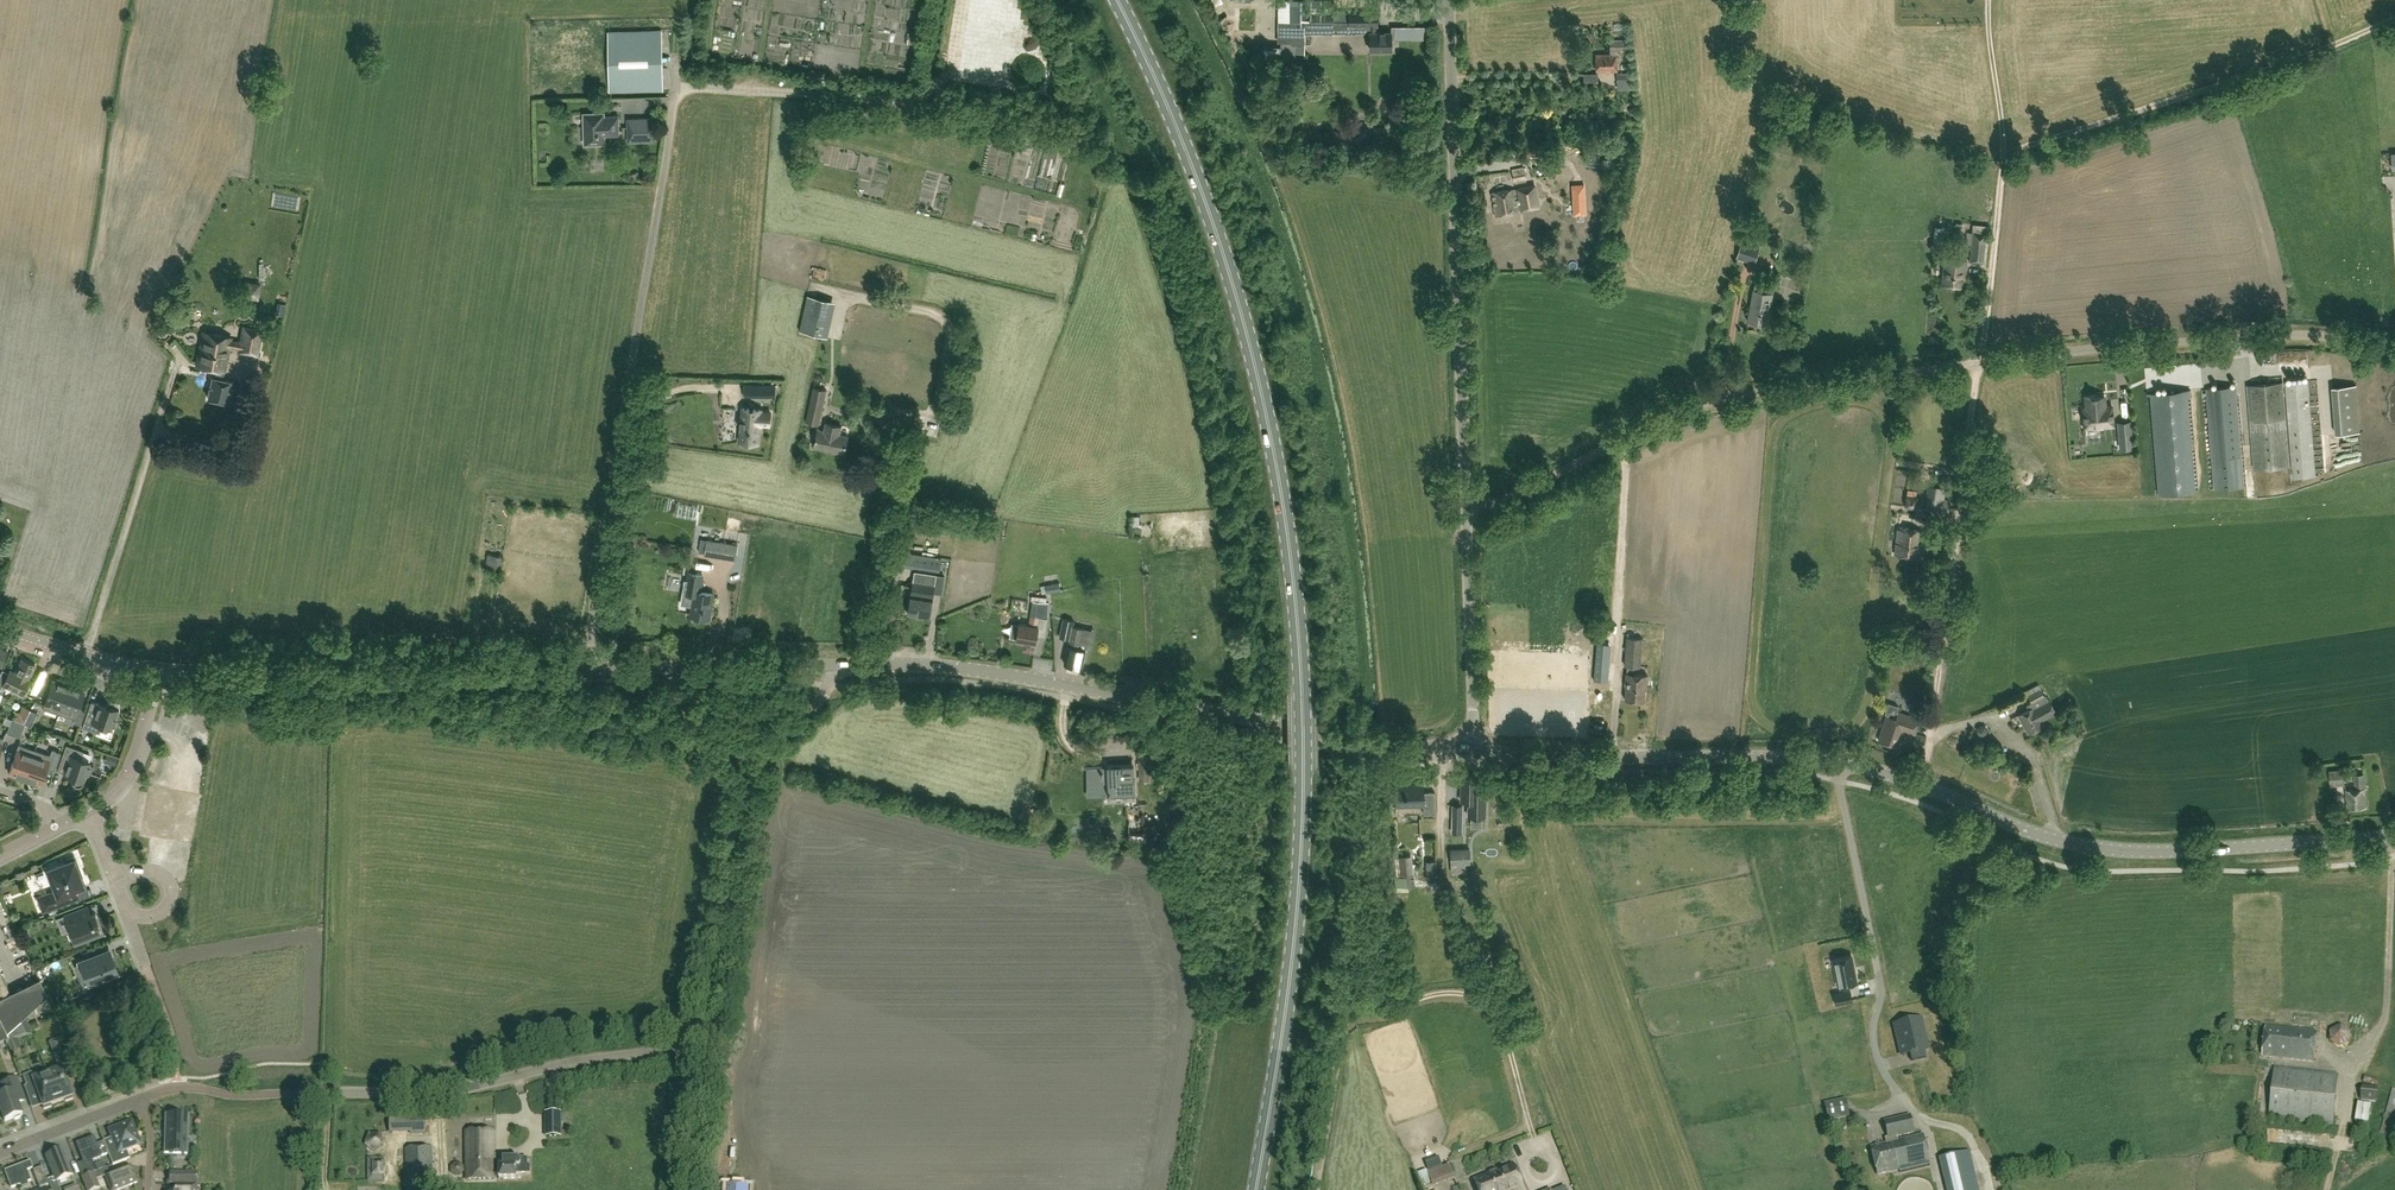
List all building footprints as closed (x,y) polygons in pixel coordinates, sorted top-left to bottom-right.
[(1349,12),(1333,12),(1333,0),(1328,0),(1292,0),(1292,25),(1292,33),(1292,44),(1305,45),(1305,25),(1309,24),(1309,25),(1333,26),(1333,27),(1349,27),(1349,25),(1370,25),(1370,32),(1370,49),(1391,49),(1391,32),(1376,32),(1376,25),(1378,25),(1377,12),(1349,12)] [(887,14),(907,19),(910,9),(889,4),(887,14)] [(888,28),(889,18),(881,17),(880,28),(888,29),(887,40),(900,42),(902,30),(888,28)] [(661,30),(609,31),(610,91),(662,90),(661,30)] [(792,55),(792,37),(777,37),(776,55),(792,55)] [(1612,54),(1596,54),(1596,70),(1617,70),(1617,61),(1620,61),(1620,49),(1625,49),(1625,39),(1611,39),(1611,49),(1612,49),(1612,54)] [(807,50),(807,40),(799,40),(799,50),(807,50)] [(854,53),(844,53),(844,66),(854,66),(854,53)] [(1617,89),(1633,89),(1632,72),(1617,73),(1617,89)] [(647,97),(617,96),(617,112),(647,112),(647,97)] [(618,116),(609,116),(609,117),(609,118),(603,118),(603,116),(603,113),(584,114),(585,133),(587,134),(589,134),(589,143),(604,143),(604,135),(618,135),(618,116)] [(654,118),(628,119),(628,135),(654,134),(654,118)] [(1553,174),(1552,170),(1550,164),(1541,166),(1542,176),(1553,174)] [(1526,178),(1524,170),(1524,166),(1511,169),(1514,180),(1526,178)] [(1514,188),(1491,192),(1495,215),(1518,211),(1517,203),(1521,202),(1522,209),(1539,206),(1535,184),(1519,187),(1521,199),(1516,199),(1514,188)] [(1027,205),(1014,205),(1014,224),(1022,224),(1022,215),(1041,215),(1041,196),(1027,196),(1027,205)] [(1932,244),(1933,244),(1943,245),(1945,227),(1934,226),(1932,244)] [(1971,260),(1982,261),(1985,233),(1974,232),(1971,260)] [(1736,258),(1754,263),(1760,246),(1741,240),(1736,258)] [(1966,259),(1944,256),(1941,284),(1960,286),(1962,269),(1965,270),(1966,259)] [(258,299),(261,283),(244,280),(242,296),(258,299)] [(1766,323),(1772,293),(1771,293),(1773,285),(1755,282),(1754,289),(1748,320),(1755,321),(1756,324),(1762,325),(1764,323),(1766,323)] [(836,301),(807,295),(799,330),(828,337),(836,301)] [(838,356),(887,364),(894,312),(845,304),(838,356)] [(196,365),(214,368),(223,370),(224,370),(229,347),(238,348),(237,351),(257,355),(262,329),(243,325),(240,341),(230,339),(231,336),(203,331),(196,365)] [(222,378),(223,370),(214,368),(213,376),(212,376),(207,397),(226,401),(231,380),(222,378)] [(2286,381),(2293,477),(2315,475),(2307,380),(2286,381)] [(2290,466),(2286,418),(2283,382),(2248,385),(2255,469),(2290,466)] [(2357,382),(2333,384),(2336,434),(2359,432),(2357,382)] [(754,396),(775,396),(775,384),(754,384),(754,396)] [(2207,388),(2213,460),(2215,489),(2244,486),(2236,386),(2207,388)] [(826,390),(813,387),(806,422),(819,425),(826,390)] [(2183,397),(2191,397),(2190,390),(2155,393),(2163,493),(2191,491),(2183,397)] [(2086,408),(2082,408),(2084,427),(2113,425),(2112,405),(2105,406),(2104,396),(2095,397),(2094,395),(2085,396),(2086,408)] [(2077,405),(2068,405),(2068,417),(2078,416),(2077,405)] [(740,441),(758,443),(759,424),(770,424),(771,412),(760,411),(761,409),(742,408),(740,441)] [(818,429),(814,447),(844,453),(848,435),(839,433),(841,426),(826,422),(824,430),(818,429)] [(2119,439),(2128,438),(2127,422),(2118,422),(2119,439)] [(1929,485),(1925,509),(1948,513),(1950,501),(1943,500),(1945,487),(1929,485)] [(1140,517),(1128,517),(1128,536),(1140,536),(1140,517)] [(1894,554),(1919,557),(1923,530),(1898,526),(1894,554)] [(701,539),(699,552),(735,557),(737,545),(701,539)] [(942,557),(909,552),(903,551),(901,565),(906,566),(940,571),(942,557)] [(500,556),(487,554),(485,567),(498,569),(500,556)] [(914,571),(908,614),(929,617),(936,574),(914,571)] [(705,618),(709,618),(713,593),(700,591),(703,575),(689,572),(685,593),(693,595),(690,615),(694,616),(694,618),(695,619),(703,621),(705,619),(705,618)] [(1596,574),(1596,583),(1607,583),(1608,574),(1596,574)] [(1043,591),(1060,586),(1059,580),(1041,584),(1043,591)] [(1019,623),(1019,624),(1012,623),(1009,637),(1017,638),(1016,639),(1036,642),(1038,626),(1039,617),(1047,618),(1048,602),(1033,601),(1029,625),(1019,623)] [(1084,628),(1072,626),(1064,663),(1081,667),(1085,649),(1079,648),(1084,628)] [(1625,687),(1624,699),(1645,701),(1646,689),(1647,689),(1648,674),(1634,672),(1634,666),(1640,667),(1642,638),(1626,636),(1624,665),(1627,665),(1626,672),(1624,687),(1625,687)] [(19,663),(15,672),(9,669),(8,672),(2,669),(0,673),(0,689),(2,685),(10,688),(19,692),(23,694),(29,679),(27,679),(34,664),(21,658),(19,663)] [(58,713),(69,682),(59,678),(58,681),(52,679),(42,708),(58,713)] [(28,690),(34,692),(38,683),(32,681),(28,690)] [(80,686),(69,682),(58,713),(74,719),(73,722),(80,724),(84,711),(78,708),(84,690),(79,688),(80,686)] [(817,687),(806,698),(812,705),(824,693),(817,687)] [(2042,720),(2055,713),(2048,699),(2046,700),(2040,688),(2028,695),(2031,701),(2027,704),(2029,708),(2017,715),(2028,734),(2045,725),(2042,720)] [(114,724),(119,709),(119,707),(119,705),(119,703),(118,702),(116,701),(115,700),(113,700),(111,700),(109,700),(108,701),(107,703),(106,704),(104,704),(104,705),(90,701),(82,726),(99,732),(102,724),(111,727),(112,723),(114,724)] [(1920,719),(1898,712),(1898,713),(1897,713),(1899,706),(1889,703),(1885,713),(1888,714),(1887,715),(1878,739),(1897,746),(1903,730),(1915,734),(1920,719)] [(37,713),(30,710),(24,723),(25,723),(31,726),(37,713)] [(6,732),(13,735),(18,721),(11,718),(6,732)] [(19,737),(20,737),(25,723),(24,723),(19,721),(18,721),(13,735),(19,737)] [(196,749),(205,738),(195,728),(185,739),(196,749)] [(24,780),(34,749),(19,744),(9,772),(14,774),(13,777),(19,779),(24,780)] [(90,774),(93,765),(88,763),(89,761),(80,758),(83,750),(66,744),(57,770),(70,774),(70,776),(71,776),(71,778),(71,780),(71,782),(72,783),(74,784),(75,785),(77,786),(79,785),(80,785),(82,784),(83,782),(84,781),(87,773),(90,774)] [(50,755),(34,749),(24,780),(34,784),(35,781),(41,783),(46,767),(54,770),(60,752),(52,749),(50,755)] [(154,777),(160,778),(152,841),(187,845),(195,783),(196,783),(199,757),(158,752),(154,777)] [(1149,754),(1137,754),(1138,761),(1139,781),(1150,780),(1149,754)] [(1088,789),(1103,788),(1103,787),(1108,786),(1108,792),(1134,790),(1133,765),(1107,766),(1107,769),(1102,769),(1102,766),(1087,767),(1088,789)] [(2330,786),(2345,784),(2343,768),(2329,770),(2330,786)] [(2346,789),(2347,807),(2367,806),(2365,774),(2354,774),(2355,789),(2346,789)] [(1478,789),(1478,779),(1461,779),(1461,800),(1469,800),(1468,815),(1486,815),(1487,789),(1478,789)] [(1423,783),(1395,784),(1396,805),(1423,805),(1423,814),(1435,813),(1434,791),(1424,792),(1423,783)] [(1451,833),(1463,833),(1463,819),(1451,819),(1451,833)] [(1394,858),(1397,878),(1395,878),(1397,892),(1409,891),(1408,885),(1415,884),(1414,875),(1412,854),(1399,856),(1399,850),(1396,850),(1396,848),(1393,849),(1393,853),(1392,853),(1392,858),(1394,858)] [(1469,848),(1450,849),(1451,864),(1470,863),(1469,848)] [(65,862),(47,869),(55,890),(37,897),(42,911),(78,897),(74,888),(83,885),(77,868),(78,867),(74,856),(64,860),(65,862)] [(1436,861),(1426,861),(1426,881),(1437,880),(1436,861)] [(87,905),(56,917),(61,932),(70,929),(71,932),(73,931),(76,940),(89,935),(90,937),(101,933),(93,911),(90,913),(87,905)] [(117,974),(111,958),(107,959),(105,951),(101,953),(98,945),(85,949),(87,955),(76,959),(85,983),(105,975),(106,978),(117,974)] [(1851,956),(1833,959),(1838,986),(1856,983),(1851,956)] [(1911,982),(1922,982),(1922,974),(1910,974),(1911,982)] [(8,1032),(7,1030),(19,1019),(47,993),(39,977),(19,987),(0,997),(0,1036),(8,1032)] [(1908,977),(1889,982),(1899,1023),(1918,1019),(1908,977)] [(1850,990),(1833,993),(1835,1004),(1852,1001),(1850,990)] [(1926,1050),(1924,1040),(1922,1040),(1917,1020),(1900,1024),(1902,1031),(1903,1034),(1898,1035),(1902,1055),(1909,1054),(1911,1062),(1926,1058),(1924,1050),(1926,1050)] [(2341,1025),(2325,1032),(2331,1049),(2348,1042),(2341,1025)] [(2266,1027),(2263,1057),(2314,1063),(2317,1032),(2266,1027)] [(111,1048),(121,1039),(114,1032),(105,1042),(111,1048)] [(61,1039),(50,1043),(57,1061),(68,1057),(61,1039)] [(2339,1075),(2275,1068),(2269,1118),(2333,1125),(2339,1075)] [(62,1069),(47,1075),(57,1103),(64,1100),(65,1102),(73,1100),(69,1087),(68,1084),(67,1084),(62,1069)] [(57,1103),(47,1075),(33,1080),(31,1073),(23,1076),(30,1097),(38,1094),(44,1110),(51,1107),(50,1105),(57,1103)] [(19,1100),(24,1098),(19,1085),(17,1078),(0,1085),(4,1095),(0,1097),(0,1110),(4,1122),(13,1119),(15,1121),(19,1119),(20,1119),(20,1116),(22,1116),(19,1109),(16,1101),(19,1100)] [(2376,1102),(2378,1088),(2363,1086),(2362,1101),(2376,1102)] [(1844,1099),(1834,1102),(1838,1117),(1848,1114),(1844,1099)] [(2394,1105),(2394,1104),(2387,1102),(2382,1118),(2390,1121),(2394,1105)] [(186,1154),(188,1115),(165,1115),(164,1153),(186,1154)] [(1909,1115),(1884,1121),(1889,1143),(1871,1147),(1877,1174),(1899,1169),(1929,1162),(1923,1135),(1897,1141),(1896,1136),(1913,1132),(1909,1115)] [(410,1134),(425,1134),(425,1118),(410,1118),(410,1134)] [(110,1131),(112,1138),(103,1142),(113,1166),(130,1159),(126,1149),(139,1144),(134,1131),(135,1128),(133,1125),(128,1123),(124,1124),(123,1126),(110,1131)] [(546,1134),(561,1134),(561,1125),(546,1125),(546,1134)] [(494,1132),(466,1132),(466,1180),(495,1180),(494,1132)] [(93,1138),(77,1144),(84,1163),(77,1166),(82,1178),(94,1173),(95,1172),(93,1167),(91,1161),(101,1157),(93,1138)] [(406,1181),(433,1181),(432,1148),(405,1148),(406,1181)] [(57,1182),(73,1176),(69,1165),(66,1166),(60,1151),(45,1157),(54,1178),(47,1181),(52,1189),(60,1189),(57,1182)] [(517,1175),(531,1175),(530,1166),(528,1166),(528,1159),(503,1159),(503,1162),(499,1162),(499,1180),(517,1179),(517,1175)] [(26,1171),(32,1169),(29,1162),(19,1166),(4,1172),(11,1189),(19,1185),(30,1181),(26,1171)] [(1427,1173),(1431,1183),(1454,1175),(1450,1164),(1427,1173)] [(1474,1180),(1478,1189),(1523,1189),(1513,1164),(1474,1180)] [(32,1171),(39,1189),(48,1185),(41,1167),(32,1171)] [(130,1167),(105,1176),(110,1189),(119,1189),(137,1183),(130,1167)] [(1902,1189),(1934,1189),(1932,1167),(1900,1170),(1902,1189)] [(169,1172),(168,1184),(195,1185),(196,1173),(169,1172)] [(97,1179),(94,1173),(82,1178),(81,1178),(86,1189),(96,1189),(100,1188),(97,1179)] [(1974,1173),(1945,1180),(1947,1189),(1978,1189),(1974,1173)]
